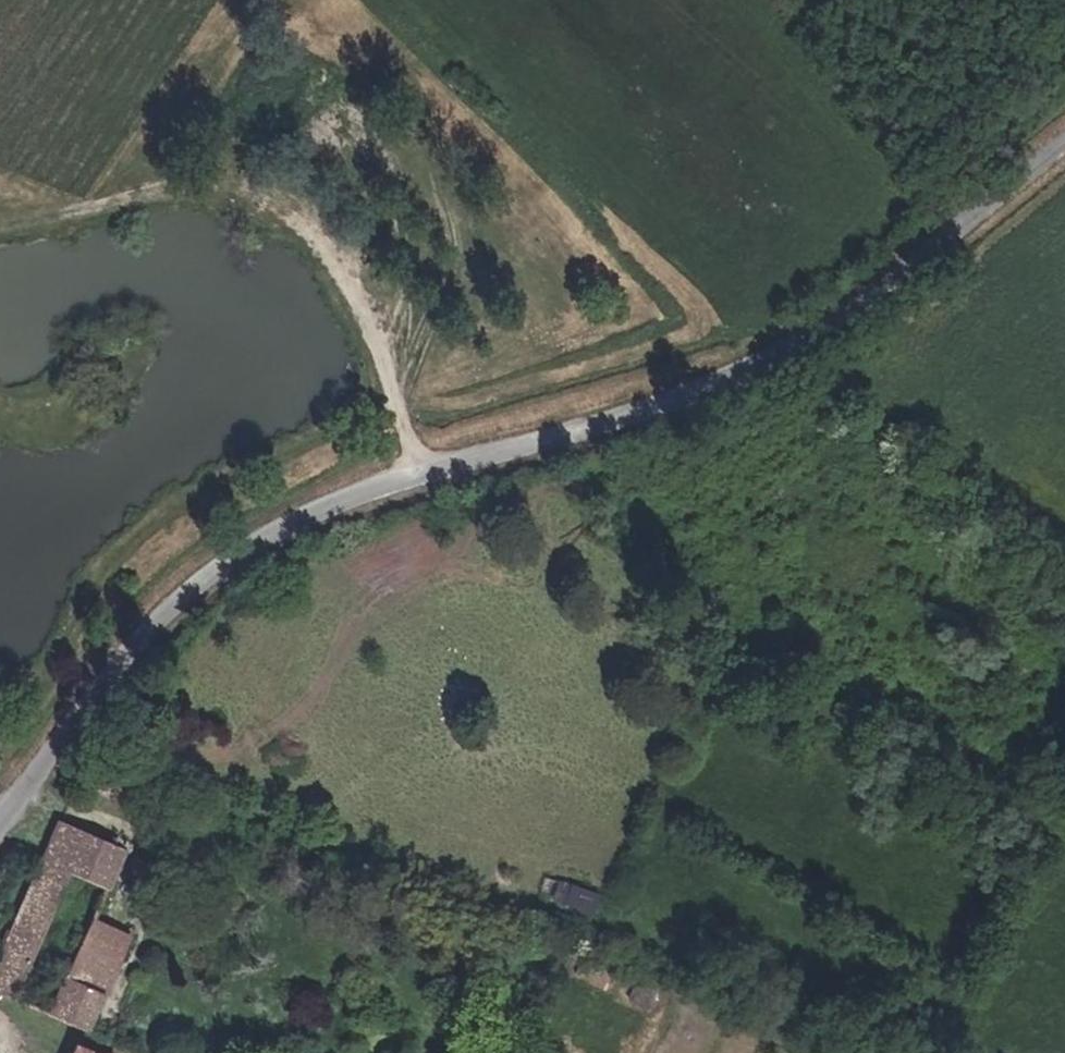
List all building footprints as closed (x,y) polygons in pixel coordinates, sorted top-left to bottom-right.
[(55,820),(13,924),(39,934),(25,971),(15,999),(83,1026),(153,858),(55,820)] [(13,924),(0,957),(0,960),(25,971),(39,934),(13,924)] [(15,999),(25,971),(0,960),(0,993),(15,999)] [(71,1043),(67,1052),(96,1052),(71,1043)]
